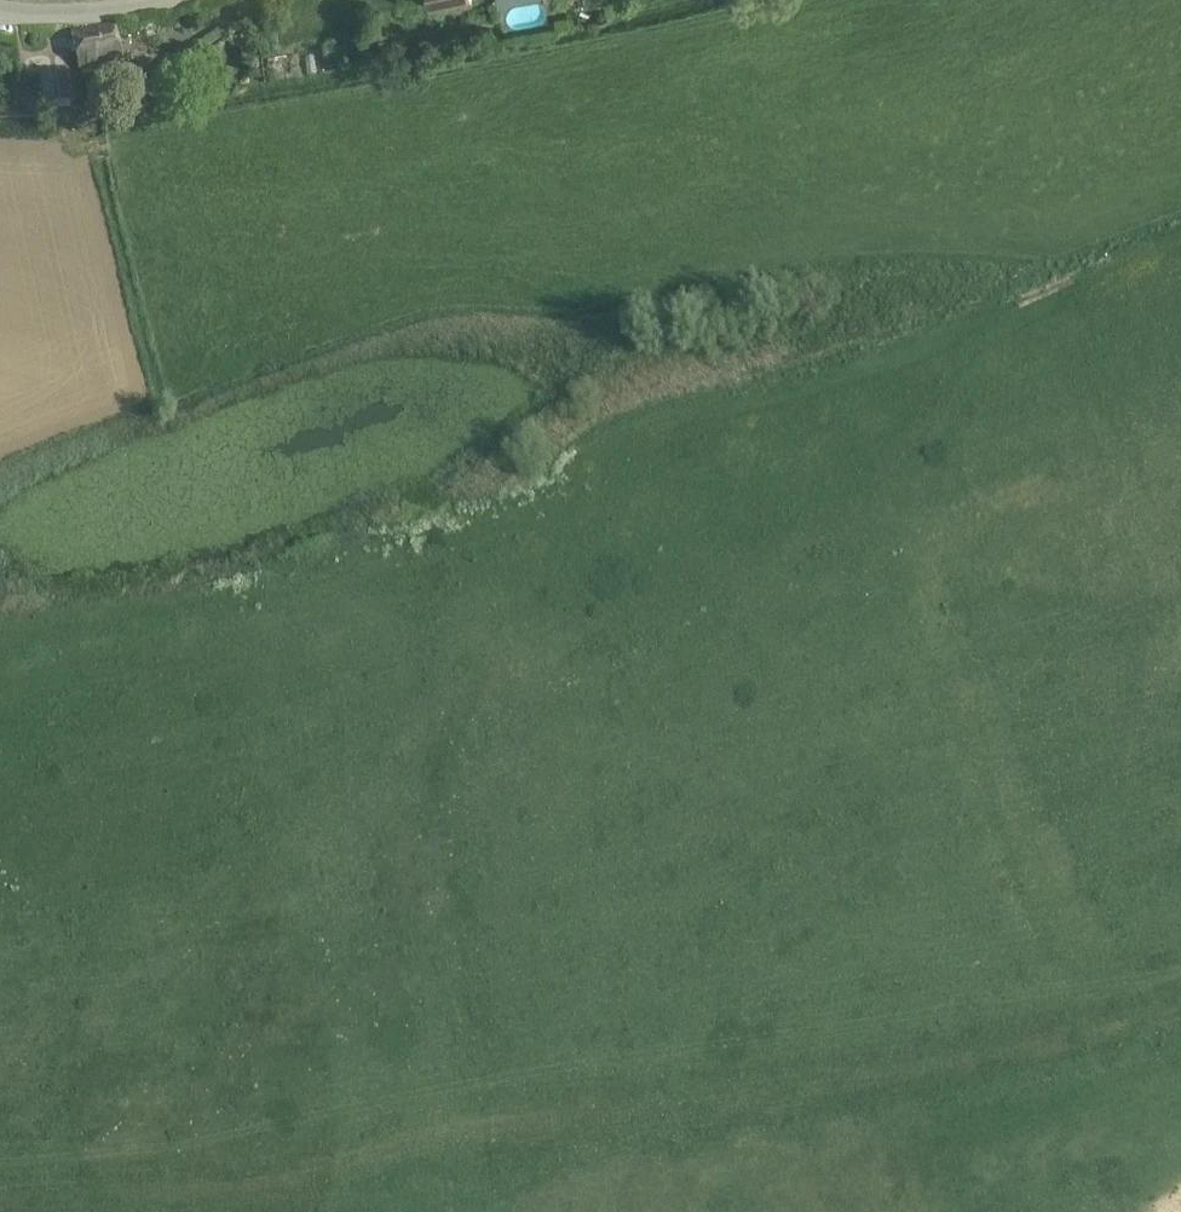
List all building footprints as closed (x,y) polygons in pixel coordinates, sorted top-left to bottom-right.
[(115,29),(72,38),(79,68),(121,60),(115,29)] [(45,109),(69,105),(65,71),(40,74),(45,109)]
